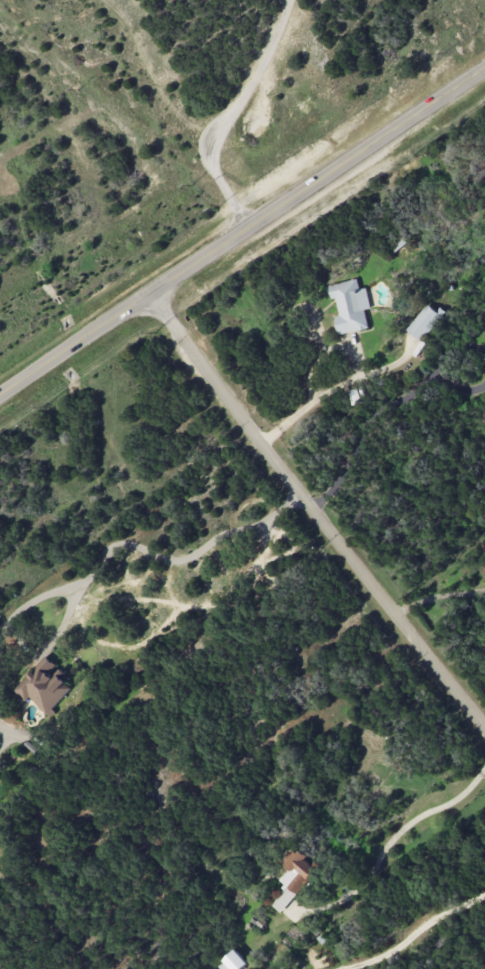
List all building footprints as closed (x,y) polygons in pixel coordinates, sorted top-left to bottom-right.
[(336,316),(339,334),(369,328),(365,309),(371,308),(367,287),(359,289),(358,281),(332,286),(339,316),(336,316)] [(445,315),(429,302),(407,329),(422,341),(445,315)] [(74,685),(57,669),(59,667),(46,656),(12,692),(23,703),(29,697),(47,714),(74,685)] [(282,912),(318,870),(307,860),(309,859),(296,848),(283,862),(290,868),(279,880),(287,886),(272,904),(282,912)] [(249,963),(236,950),(218,966),(221,968),(243,968),(249,963)]
